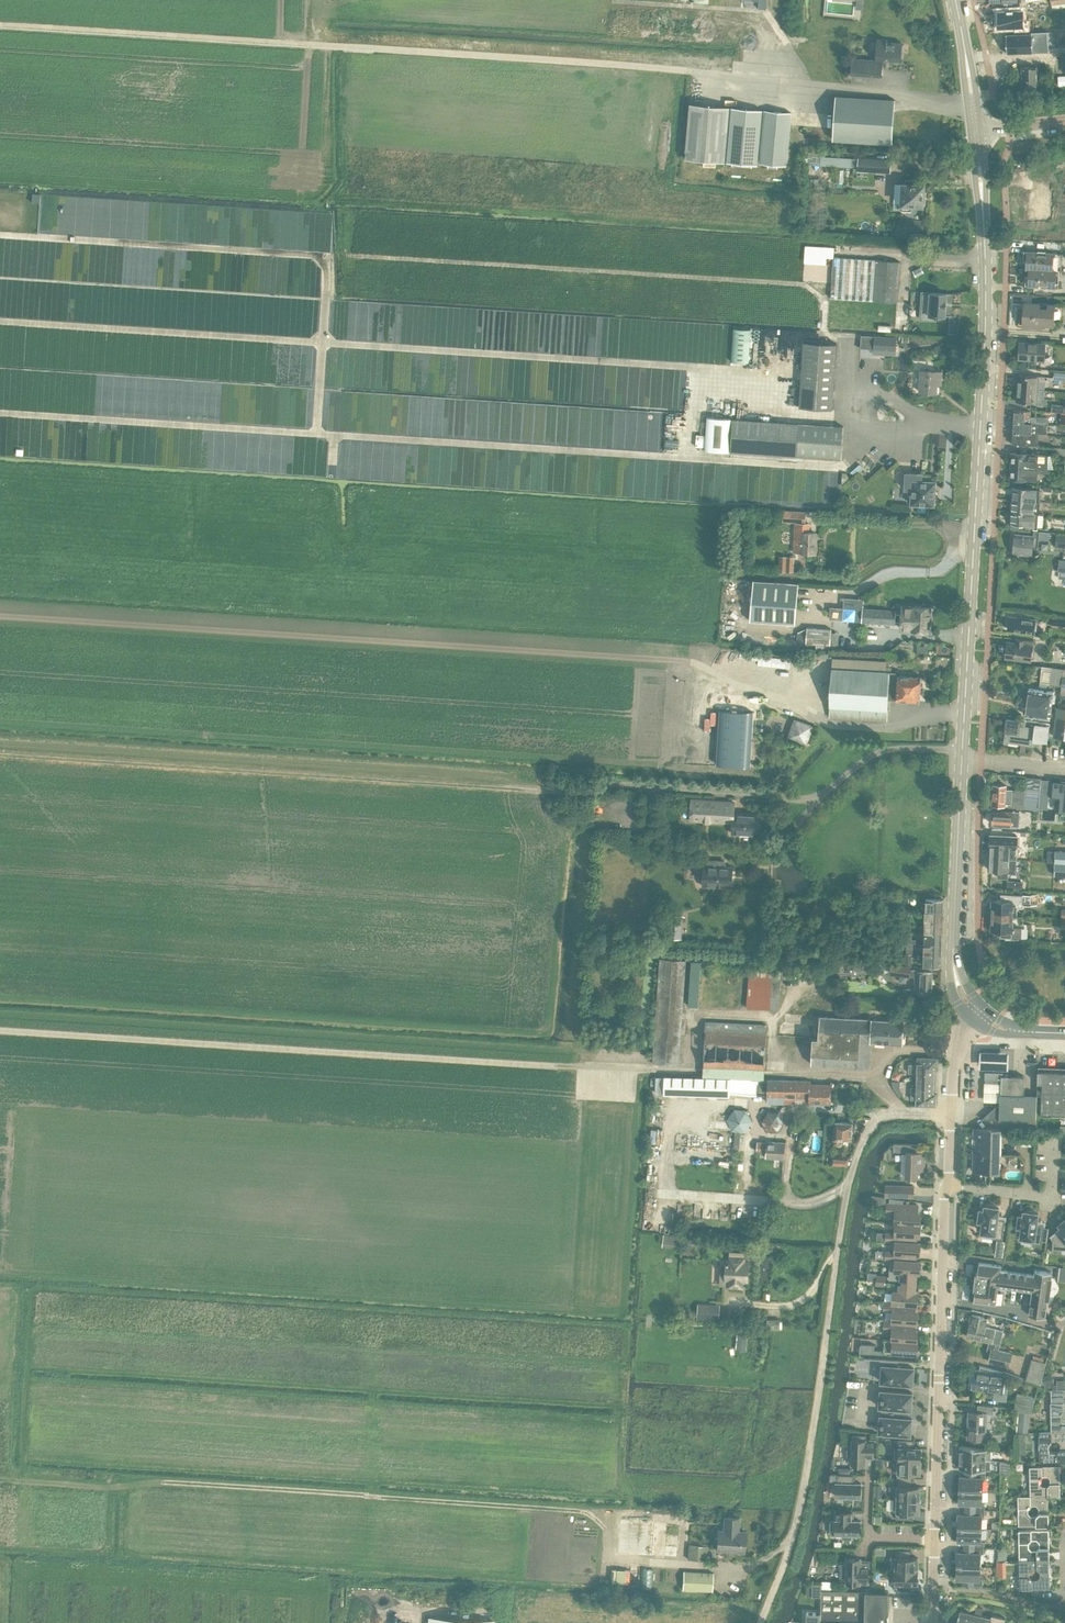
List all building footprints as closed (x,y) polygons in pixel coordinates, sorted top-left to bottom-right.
[(1052,8),(1064,7),(1064,0),(1051,0),(1052,8)] [(992,18),(991,18),(991,21),(992,20),(992,27),(1009,27),(1009,31),(1025,30),(1024,19),(1018,19),(1018,9),(992,10),(992,18)] [(1031,32),(1031,34),(1006,35),(1007,53),(1033,52),(1033,43),(1048,42),(1048,31),(1031,32)] [(888,42),(888,40),(877,39),(876,60),(853,58),(852,75),(882,77),(883,61),(901,62),(902,43),(888,42)] [(1021,67),(1022,86),(1036,85),(1036,67),(1021,67)] [(892,144),(895,100),(836,96),(833,140),(892,144)] [(725,162),(730,107),(690,103),(685,158),(725,162)] [(758,165),(762,110),(732,107),(727,162),(758,165)] [(787,165),(791,112),(765,110),(760,163),(787,165)] [(808,152),(807,164),(821,165),(822,153),(808,152)] [(854,158),(830,156),(829,165),(853,167),(853,166),(854,158)] [(857,166),(857,171),(891,172),(892,159),(858,157),(858,158),(857,166)] [(1021,177),(1023,198),(1024,198),(1024,197),(1048,194),(1049,194),(1047,175),(1051,174),(1049,163),(1027,166),(1028,176),(1021,177)] [(907,184),(903,183),(902,210),(912,210),(913,204),(923,205),(923,204),(926,204),(926,195),(924,195),(924,184),(920,184),(920,180),(907,180),(907,184)] [(1035,214),(1025,215),(1028,234),(1055,230),(1054,219),(1059,218),(1057,203),(1034,206),(1035,214)] [(805,245),(805,255),(833,257),(833,247),(805,245)] [(1027,251),(1026,267),(1029,268),(1052,269),(1053,256),(1053,253),(1027,251)] [(833,257),(830,297),(898,302),(901,261),(833,257)] [(1029,268),(1028,285),(1054,286),(1055,269),(1052,269),(1029,268)] [(922,300),(921,318),(935,319),(935,315),(951,316),(952,294),(930,292),(930,300),(922,300)] [(1022,322),(1053,324),(1054,304),(1023,302),(1022,322)] [(733,328),(731,361),(748,362),(750,330),(733,328)] [(876,335),(875,348),(886,349),(891,349),(896,350),(897,336),(876,335)] [(804,341),(799,407),(832,409),(837,343),(804,341)] [(1044,359),(1044,343),(1019,342),(1019,358),(1044,359)] [(921,391),(937,392),(938,384),(942,384),(942,371),(922,370),(921,391)] [(1053,378),(1064,379),(1064,371),(1054,370),(1053,378)] [(1017,387),(1038,388),(1038,380),(1045,381),(1045,375),(1018,374),(1017,387)] [(1017,387),(1016,401),(1043,402),(1047,402),(1047,398),(1044,398),(1045,389),(1038,388),(1017,387)] [(1064,407),(1064,405),(1052,403),(1051,411),(1064,412),(1064,407)] [(1014,410),(1013,421),(1038,423),(1048,423),(1048,417),(1047,417),(1030,416),(1030,411),(1014,410)] [(707,417),(705,450),(729,451),(731,418),(707,417)] [(843,426),(798,423),(733,419),(730,452),(841,459),(843,426)] [(1013,421),(1012,433),(1038,434),(1047,435),(1047,432),(1048,423),(1038,423),(1013,421)] [(1012,433),(1012,444),(1028,445),(1037,445),(1037,439),(1038,434),(1012,433)] [(1011,453),(1010,466),(1048,468),(1053,468),(1050,455),(1046,455),(1038,454),(1038,455),(1028,454),(1011,453)] [(1048,473),(1048,468),(1010,466),(1010,479),(1026,480),(1027,479),(1036,480),(1037,473),(1048,473)] [(913,489),(912,503),(934,505),(935,496),(937,495),(937,492),(935,491),(936,482),(922,481),(922,474),(906,473),(905,489),(913,489)] [(1029,500),(1039,501),(1040,489),(1013,488),(1013,499),(1029,500)] [(1039,501),(1029,500),(1013,499),(1012,511),(1038,512),(1039,512),(1039,501)] [(784,510),(783,522),(790,522),(795,523),(794,552),(815,553),(816,533),(809,532),(809,523),(805,523),(806,512),(784,510)] [(1037,527),(1038,512),(1012,511),(1011,522),(1012,522),(1011,526),(1037,527)] [(1033,531),(1033,535),(1014,533),(1012,553),(1031,555),(1032,545),(1037,546),(1038,539),(1048,540),(1049,532),(1033,531)] [(1055,547),(1064,548),(1064,534),(1064,533),(1057,533),(1056,533),(1055,547)] [(779,556),(779,571),(794,571),(794,556),(779,556)] [(794,623),(798,584),(754,581),(750,620),(794,623)] [(831,607),(830,616),(835,617),(834,619),(842,620),(842,621),(855,622),(856,620),(862,621),(895,623),(895,620),(902,621),(902,613),(896,612),(896,611),(863,609),(864,599),(845,598),(843,597),(843,607),(843,608),(832,607),(831,607)] [(913,629),(928,630),(930,607),(914,606),(914,607),(903,606),(902,613),(902,621),(901,628),(913,629)] [(1051,624),(1064,625),(1064,618),(1052,616),(1051,624)] [(1020,617),(1020,618),(1008,617),(1007,629),(1033,631),(1035,618),(1020,617)] [(808,627),(807,641),(806,643),(830,644),(831,629),(808,627)] [(1017,638),(1017,642),(1006,641),(1004,658),(1031,661),(1033,640),(1017,638)] [(897,675),(897,671),(892,671),(892,667),(887,667),(887,661),(833,658),(829,717),(887,720),(889,698),(920,700),(921,676),(897,675)] [(1029,665),(1028,674),(1034,674),(1033,682),(1048,684),(1050,668),(1029,665)] [(1050,684),(1061,686),(1059,701),(1064,702),(1064,669),(1052,668),(1050,684)] [(1028,688),(1027,701),(1033,702),(1034,704),(1052,705),(1053,691),(1028,688)] [(1050,717),(1052,705),(1034,704),(1033,702),(1027,701),(1025,714),(1050,717)] [(1054,733),(1054,735),(1064,737),(1064,707),(1057,705),(1054,733)] [(720,709),(717,764),(750,766),(753,711),(720,709)] [(1006,719),(1004,732),(1009,732),(1008,741),(1033,744),(1034,739),(1046,740),(1048,726),(1034,724),(1024,723),(1025,721),(1006,719)] [(1023,804),(1023,809),(1037,811),(1040,790),(1041,778),(1026,776),(1025,788),(1023,804)] [(1049,795),(1057,796),(1056,810),(1064,811),(1064,781),(1050,780),(1049,795)] [(993,784),(991,805),(1002,805),(1002,808),(1023,810),(1023,809),(1023,804),(1011,804),(1012,789),(1006,789),(1006,785),(993,784)] [(735,813),(735,802),(691,799),(690,819),(733,822),(732,833),(758,835),(759,814),(735,813)] [(1018,825),(1019,811),(993,810),(992,816),(991,817),(990,821),(992,822),(992,824),(1003,824),(1005,826),(1008,826),(1010,824),(1018,825)] [(989,853),(988,858),(990,858),(1015,859),(1016,835),(989,834),(989,853)] [(1054,862),(1064,863),(1064,851),(1055,850),(1054,862)] [(988,861),(988,869),(999,870),(999,871),(997,871),(997,877),(1008,878),(1008,872),(1015,873),(1015,859),(990,858),(988,858),(988,861)] [(708,860),(708,865),(703,865),(703,869),(702,871),(701,880),(703,882),(707,883),(706,886),(732,887),(733,867),(724,866),(724,861),(708,860)] [(1054,875),(1064,875),(1064,863),(1054,862),(1054,875)] [(991,915),(1013,916),(1014,905),(1022,905),(1023,895),(1001,894),(1001,900),(992,900),(991,915)] [(926,898),(926,910),(943,910),(943,899),(926,898)] [(816,904),(812,914),(822,918),(826,908),(816,904)] [(926,910),(925,921),(942,921),(943,910),(926,910)] [(671,915),(669,937),(680,937),(682,915),(671,915)] [(1013,927),(1013,916),(991,915),(991,931),(1000,931),(1000,937),(1021,938),(1022,927),(1013,927)] [(925,921),(925,932),(942,932),(942,921),(925,921)] [(925,932),(924,943),(941,944),(942,932),(925,932)] [(924,943),(924,954),(941,955),(941,944),(924,943)] [(924,965),(941,966),(941,955),(924,954),(924,965)] [(679,1064),(686,959),(661,957),(653,1063),(679,1064)] [(699,1006),(702,960),(691,959),(688,1005),(699,1006)] [(933,972),(917,972),(917,969),(913,969),(912,969),(911,969),(911,970),(911,971),(911,966),(896,965),(896,964),(891,963),(890,974),(895,975),(913,977),(913,976),(915,976),(914,988),(904,988),(903,995),(915,996),(915,993),(932,993),(933,972)] [(750,969),(747,1007),(779,1009),(781,970),(750,969)] [(902,1044),(903,1021),(821,1015),(819,1037),(814,1037),(812,1064),(869,1068),(871,1042),(902,1044)] [(764,1070),(766,1024),(706,1022),(704,1068),(764,1070)] [(1009,1051),(980,1050),(979,1068),(1008,1069),(1009,1051)] [(909,1064),(909,1072),(917,1072),(923,1073),(923,1069),(930,1070),(930,1072),(934,1073),(935,1070),(937,1070),(938,1058),(918,1057),(918,1064),(909,1064)] [(917,1082),(917,1086),(923,1086),(922,1093),(929,1094),(929,1091),(934,1091),(934,1073),(930,1072),(930,1070),(923,1069),(923,1073),(917,1072),(917,1082)] [(1042,1070),(1037,1070),(1037,1094),(1041,1094),(1040,1114),(1064,1115),(1064,1071),(1042,1070)] [(999,1102),(981,1119),(1032,1120),(1036,1120),(1037,1094),(1024,1094),(1024,1076),(1008,1075),(1002,1075),(1002,1073),(986,1072),(986,1082),(1001,1082),(1001,1093),(1000,1093),(999,1102)] [(656,1075),(655,1090),(664,1090),(665,1075),(656,1075)] [(664,1090),(664,1093),(730,1095),(730,1092),(731,1078),(665,1075),(664,1090)] [(731,1078),(730,1092),(767,1095),(767,1079),(731,1078)] [(767,1095),(779,1096),(810,1097),(809,1102),(831,1103),(832,1084),(811,1083),(811,1081),(780,1080),(767,1079),(767,1095)] [(912,1096),(912,1099),(916,1099),(916,1105),(917,1105),(936,1106),(936,1094),(934,1094),(934,1091),(929,1091),(929,1094),(922,1093),(923,1086),(917,1086),(917,1087),(912,1087),(912,1092),(912,1096)] [(851,1140),(853,1122),(835,1121),(834,1138),(834,1143),(840,1144),(841,1139),(851,1140)] [(974,1128),(973,1161),(972,1161),(971,1168),(973,1168),(973,1170),(998,1171),(999,1129),(974,1128)] [(767,1141),(767,1142),(757,1141),(757,1150),(767,1151),(766,1157),(785,1158),(786,1142),(767,1141)] [(925,1152),(920,1152),(920,1144),(893,1143),(893,1151),(907,1152),(906,1176),(924,1177),(925,1152)] [(832,1156),(831,1164),(848,1166),(849,1158),(832,1156)] [(886,1185),(885,1195),(914,1196),(914,1186),(886,1185)] [(895,1222),(896,1222),(920,1223),(921,1215),(921,1211),(918,1211),(918,1205),(903,1204),(890,1203),(887,1203),(887,1211),(895,1211),(895,1222)] [(995,1206),(993,1205),(991,1205),(989,1205),(987,1206),(985,1205),(984,1210),(980,1209),(977,1229),(982,1229),(981,1231),(984,1232),(983,1236),(1002,1239),(1006,1216),(1005,1216),(1004,1219),(997,1218),(999,1207),(996,1207),(995,1206)] [(1034,1211),(1032,1210),(1030,1210),(1028,1210),(1027,1211),(1024,1211),(1023,1215),(1019,1214),(1016,1234),(1021,1235),(1020,1237),(1023,1237),(1022,1241),(1042,1244),(1045,1222),(1044,1222),(1044,1224),(1037,1224),(1038,1213),(1036,1212),(1034,1211)] [(1059,1224),(1061,1226),(1059,1228),(1061,1230),(1059,1232),(1059,1231),(1058,1232),(1052,1238),(1051,1237),(1051,1238),(1053,1240),(1052,1251),(1062,1252),(1062,1249),(1064,1249),(1064,1219),(1059,1224)] [(886,1240),(895,1241),(917,1242),(917,1237),(920,1237),(921,1223),(920,1223),(896,1222),(895,1233),(886,1232),(886,1240)] [(662,1245),(678,1248),(680,1236),(664,1234),(662,1245)] [(886,1259),(895,1259),(917,1260),(917,1255),(920,1255),(921,1242),(917,1242),(895,1241),(895,1251),(886,1251),(886,1259)] [(996,1247),(995,1255),(1002,1256),(1003,1249),(996,1247)] [(721,1259),(720,1278),(729,1279),(728,1285),(743,1286),(743,1279),(748,1280),(748,1261),(744,1260),(744,1252),(730,1251),(730,1260),(721,1259)] [(890,1260),(889,1279),(900,1279),(902,1280),(902,1283),(916,1284),(916,1281),(917,1274),(917,1270),(920,1270),(921,1260),(917,1260),(895,1259),(895,1260),(890,1260)] [(1031,1291),(1034,1274),(1000,1269),(1001,1265),(978,1262),(977,1271),(976,1271),(975,1281),(998,1284),(998,1287),(1031,1291)] [(1034,1274),(1031,1291),(1028,1314),(1045,1316),(1047,1299),(1049,1299),(1052,1277),(1050,1277),(1051,1272),(1034,1269),(1034,1274)] [(996,1304),(998,1287),(998,1284),(975,1281),(974,1290),(974,1291),(973,1301),(996,1304)] [(892,1302),(916,1304),(918,1304),(918,1295),(915,1295),(916,1284),(900,1283),(899,1290),(893,1290),(892,1302)] [(893,1310),(892,1320),(915,1323),(917,1323),(918,1314),(918,1310),(915,1309),(916,1304),(892,1302),(885,1301),(884,1309),(893,1310)] [(699,1303),(698,1318),(719,1319),(720,1305),(699,1303)] [(984,1333),(985,1326),(984,1326),(985,1318),(972,1315),(967,1336),(981,1339),(982,1332),(984,1333)] [(780,1318),(767,1319),(767,1329),(781,1329),(780,1318)] [(892,1328),(892,1339),(917,1341),(918,1328),(915,1328),(915,1323),(892,1320),(885,1320),(884,1324),(884,1328),(892,1328)] [(991,1348),(998,1350),(1002,1330),(985,1326),(984,1333),(982,1332),(981,1339),(989,1341),(987,1351),(991,1351),(991,1348)] [(861,1343),(860,1356),(880,1357),(898,1359),(914,1360),(914,1354),(917,1354),(918,1350),(918,1341),(917,1341),(892,1339),(884,1338),(883,1350),(874,1350),(875,1344),(861,1343)] [(1012,1352),(998,1350),(991,1348),(991,1351),(989,1361),(1009,1365),(1012,1352)] [(1032,1357),(1026,1379),(1039,1383),(1045,1361),(1044,1361),(1045,1358),(1034,1355),(1033,1358),(1032,1357)] [(898,1366),(898,1359),(880,1357),(880,1365),(883,1365),(881,1381),(912,1384),(914,1367),(898,1366)] [(969,1388),(995,1391),(994,1397),(1006,1399),(1009,1374),(1006,1374),(1006,1373),(997,1372),(998,1370),(980,1365),(979,1369),(971,1368),(969,1388)] [(1051,1374),(1042,1376),(1045,1385),(1045,1387),(1052,1386),(1052,1384),(1053,1384),(1052,1383),(1054,1383),(1051,1374)] [(1052,1384),(1052,1386),(1052,1389),(1055,1389),(1064,1389),(1064,1379),(1057,1380),(1057,1384),(1053,1384),(1052,1384)] [(1051,1401),(1051,1431),(1064,1431),(1064,1389),(1055,1389),(1055,1401),(1051,1401)] [(882,1411),(909,1413),(909,1409),(911,1409),(912,1392),(881,1390),(879,1406),(882,1407),(882,1411)] [(1017,1393),(1014,1409),(1018,1410),(1029,1412),(1031,1412),(1035,1396),(1017,1393)] [(985,1438),(986,1412),(993,1413),(993,1406),(978,1404),(977,1411),(969,1411),(968,1437),(985,1438)] [(1018,1410),(1016,1432),(1027,1431),(1029,1412),(1018,1410)] [(909,1418),(909,1413),(882,1411),(881,1415),(879,1432),(910,1434),(912,1418),(909,1418)] [(1051,1431),(1039,1431),(1040,1461),(1064,1461),(1064,1431),(1051,1431)] [(848,1447),(848,1455),(852,1456),(852,1463),(865,1464),(866,1457),(874,1457),(875,1440),(866,1440),(866,1434),(853,1434),(852,1447),(848,1447)] [(895,1446),(895,1459),(920,1460),(921,1460),(921,1447),(914,1447),(914,1439),(898,1439),(898,1446),(895,1446)] [(961,1444),(960,1456),(991,1459),(991,1449),(971,1445),(961,1444)] [(960,1456),(960,1468),(990,1469),(991,1459),(960,1456)] [(920,1460),(895,1459),(894,1471),(897,1471),(897,1478),(913,1479),(913,1472),(919,1472),(920,1472),(920,1460)] [(991,1459),(990,1469),(1006,1470),(1006,1461),(991,1459)] [(1059,1465),(1029,1466),(1030,1495),(1048,1495),(1060,1495),(1059,1465)] [(959,1489),(982,1490),(983,1477),(985,1477),(985,1471),(976,1471),(976,1476),(960,1476),(959,1489)] [(837,1474),(837,1496),(844,1496),(844,1501),(853,1501),(854,1496),(861,1497),(861,1483),(854,1483),(854,1474),(852,1474),(839,1474),(837,1474)] [(913,1479),(897,1478),(897,1486),(894,1486),(894,1498),(919,1499),(919,1486),(913,1486),(913,1479)] [(982,1503),(982,1490),(959,1489),(959,1503),(975,1503),(975,1509),(984,1509),(984,1503),(982,1503)] [(1030,1495),(1018,1495),(1018,1525),(1048,1525),(1048,1495),(1030,1495)] [(919,1499),(894,1498),(893,1510),(896,1510),(896,1518),(912,1518),(912,1511),(918,1511),(919,1511),(919,1499)] [(984,1515),(984,1509),(975,1509),(975,1514),(958,1514),(958,1527),(981,1528),(981,1515),(984,1515)] [(831,1519),(830,1528),(830,1533),(834,1533),(834,1534),(843,1535),(842,1538),(852,1538),(852,1534),(860,1534),(860,1520),(853,1520),(853,1512),(836,1511),(836,1520),(831,1519)] [(744,1552),(745,1531),(738,1530),(739,1517),(724,1516),(723,1530),(718,1529),(716,1550),(744,1552)] [(981,1541),(981,1528),(958,1527),(957,1541),(974,1541),(974,1547),(983,1547),(983,1541),(981,1541)] [(1019,1559),(1049,1559),(1048,1529),(1018,1530),(1019,1559)] [(689,1544),(688,1558),(707,1559),(708,1545),(689,1544)] [(983,1553),(983,1547),(974,1547),(974,1552),(957,1552),(957,1565),(980,1566),(980,1553),(983,1553)] [(998,1552),(998,1559),(1006,1559),(1006,1551),(1003,1547),(999,1547),(998,1552)] [(892,1556),(892,1569),(917,1569),(917,1557),(911,1557),(911,1550),(895,1549),(895,1557),(892,1556)] [(841,1564),(840,1577),(847,1577),(846,1582),(868,1582),(869,1561),(861,1561),(861,1558),(847,1558),(847,1564),(841,1564)] [(1049,1559),(1019,1559),(1020,1589),(1049,1588),(1049,1559)] [(979,1578),(980,1566),(957,1565),(956,1578),(973,1579),(973,1584),(982,1585),(982,1579),(979,1578)] [(917,1569),(892,1569),(891,1581),(894,1582),(894,1589),(910,1590),(910,1582),(918,1582),(918,1569),(917,1569)] [(682,1589),(712,1591),(713,1572),(684,1570),(682,1589)] [(821,1596),(822,1589),(822,1583),(813,1583),(813,1584),(807,1584),(806,1595),(813,1596),(821,1596)] [(888,1591),(822,1589),(821,1596),(821,1612),(821,1622),(887,1622),(888,1591)] [(975,1607),(974,1613),(959,1610),(956,1622),(1004,1622),(1005,1618),(991,1615),(990,1617),(981,1615),(982,1608),(975,1607)] [(821,1612),(807,1611),(806,1622),(804,1622),(821,1622),(821,1612)]
